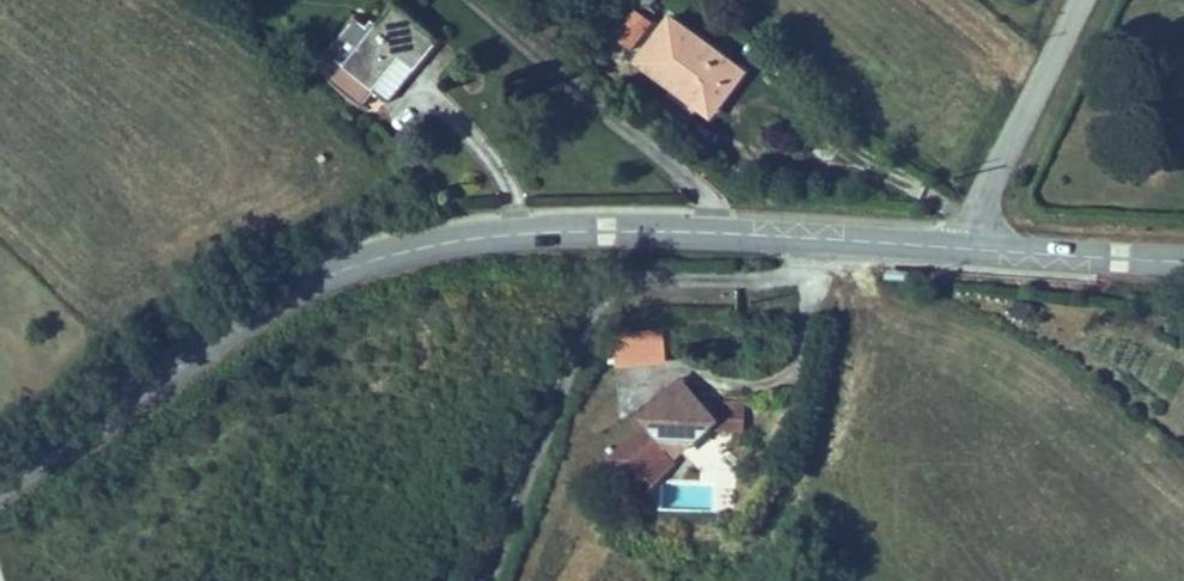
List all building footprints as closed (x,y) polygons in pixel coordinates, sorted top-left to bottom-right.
[(370,93),(383,103),(405,76),(434,41),(391,6),(376,24),(368,17),(363,24),(354,17),(318,60),(334,73),(324,86),(354,112),(370,93)] [(745,71),(666,13),(656,27),(635,55),(627,65),(699,118),(721,89),(728,94),(745,71)] [(620,43),(635,55),(656,27),(641,15),(620,43)] [(721,89),(699,118),(706,123),(728,94),(721,89)] [(665,359),(663,328),(624,331),(626,362),(665,359)] [(708,409),(706,376),(657,378),(658,411),(708,409)] [(728,436),(722,427),(712,434),(728,436)] [(781,478),(784,455),(768,453),(740,451),(728,436),(712,434),(691,449),(690,462),(688,463),(647,494),(649,497),(639,504),(646,514),(656,507),(675,532),(709,507),(699,494),(707,489),(712,485),(727,489),(744,475),(781,478)] [(690,462),(691,449),(682,456),(688,463),(690,462)] [(714,499),(727,489),(712,485),(707,489),(714,499)]
